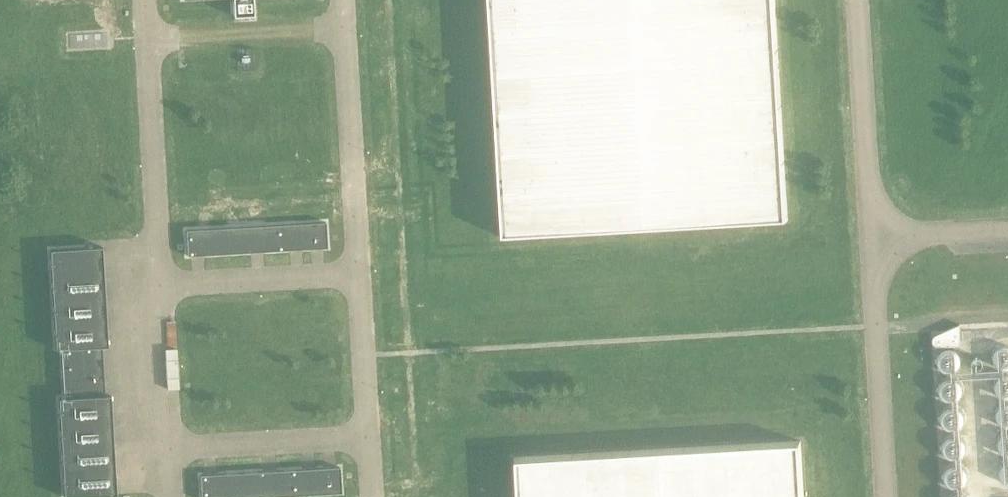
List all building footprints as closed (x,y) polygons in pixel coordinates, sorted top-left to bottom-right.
[(235,16),(255,15),(254,0),(234,0),(235,16)] [(502,238),(789,221),(776,0),(488,0),(502,238)] [(189,256),(192,256),(328,248),(327,223),(187,231),(189,256)] [(101,247),(51,250),(57,349),(62,349),(65,398),(60,398),(65,496),(77,496),(117,495),(111,395),(106,396),(103,347),(109,346),(103,249),(104,249),(104,248),(105,248),(105,247),(105,246),(104,245),(103,245),(102,245),(101,246),(101,247)] [(961,330),(960,325),(946,331),(932,332),(942,496),(1007,496),(1007,328),(961,330)] [(514,458),(517,496),(805,496),(801,441),(514,458)] [(201,476),(203,496),(273,496),(342,493),(341,468),(201,476)]
